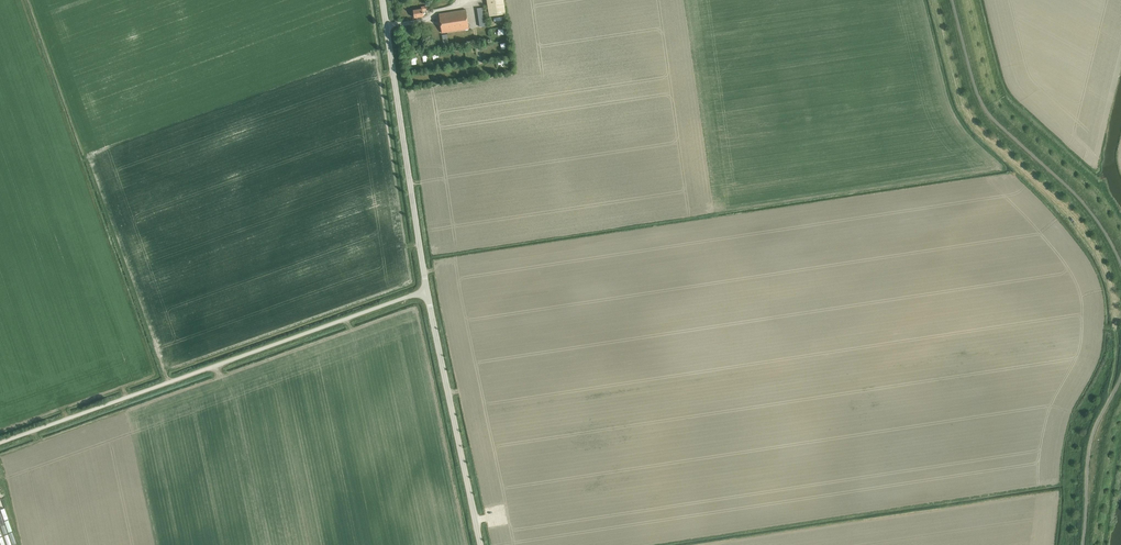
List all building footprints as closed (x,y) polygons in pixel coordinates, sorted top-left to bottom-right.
[(489,16),(505,14),(503,0),(486,0),(489,16)] [(412,10),(414,18),(423,16),(422,11),(427,10),(426,6),(420,7),(421,9),(412,10)] [(477,9),(479,27),(486,26),(483,8),(477,9)] [(439,14),(442,33),(468,29),(466,10),(439,14)]
